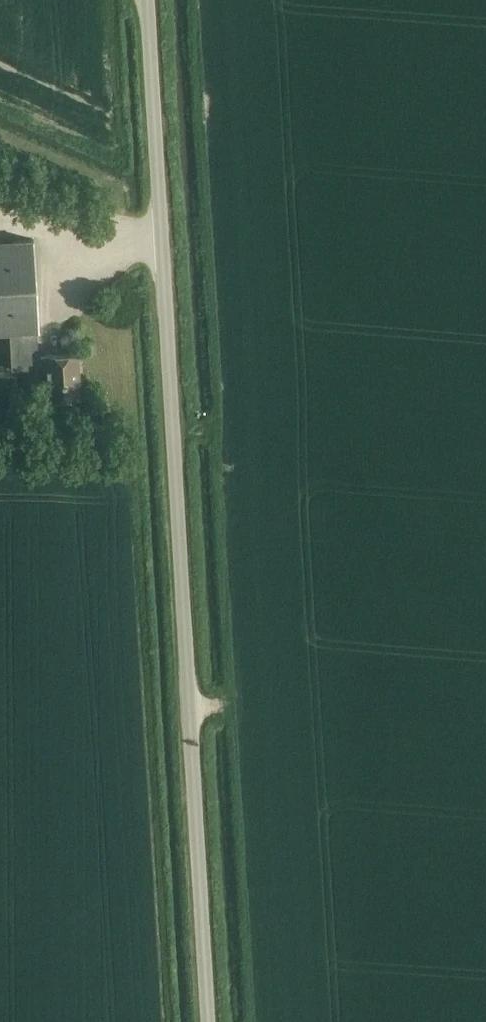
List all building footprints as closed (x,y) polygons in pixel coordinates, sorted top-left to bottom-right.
[(33,238),(0,240),(0,331),(9,331),(11,369),(46,367),(48,398),(80,396),(77,352),(45,354),(45,356),(37,356),(36,329),(38,329),(33,238)]
